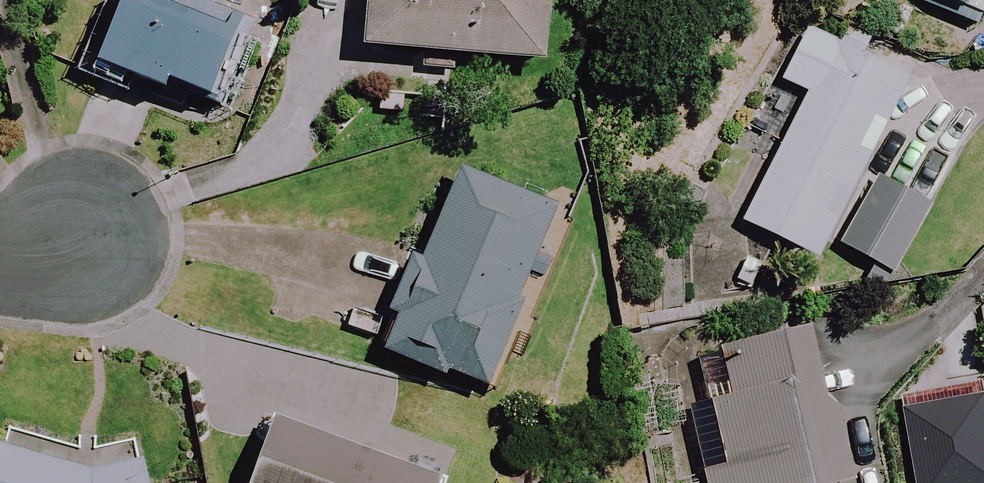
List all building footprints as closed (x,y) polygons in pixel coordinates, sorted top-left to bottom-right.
[(197,0),(126,0),(106,45),(94,40),(79,74),(123,93),(129,78),(164,93),(168,83),(216,104),(251,23),(197,0)] [(369,51),(544,64),(548,0),(372,0),(369,51)] [(983,14),(983,0),(943,0),(983,14)] [(908,81),(808,31),(783,82),(809,95),(744,224),(818,261),(908,81)] [(553,206),(454,173),(426,259),(419,257),(387,354),(492,389),(553,206)] [(931,210),(880,180),(842,246),(893,276),(931,210)] [(814,331),(739,347),(745,373),(672,388),(683,440),(695,438),(705,482),(855,482),(836,396),(828,397),(814,331)] [(278,423),(256,482),(445,482),(278,423)] [(137,446),(104,455),(6,427),(0,448),(0,482),(147,482),(137,446)]
